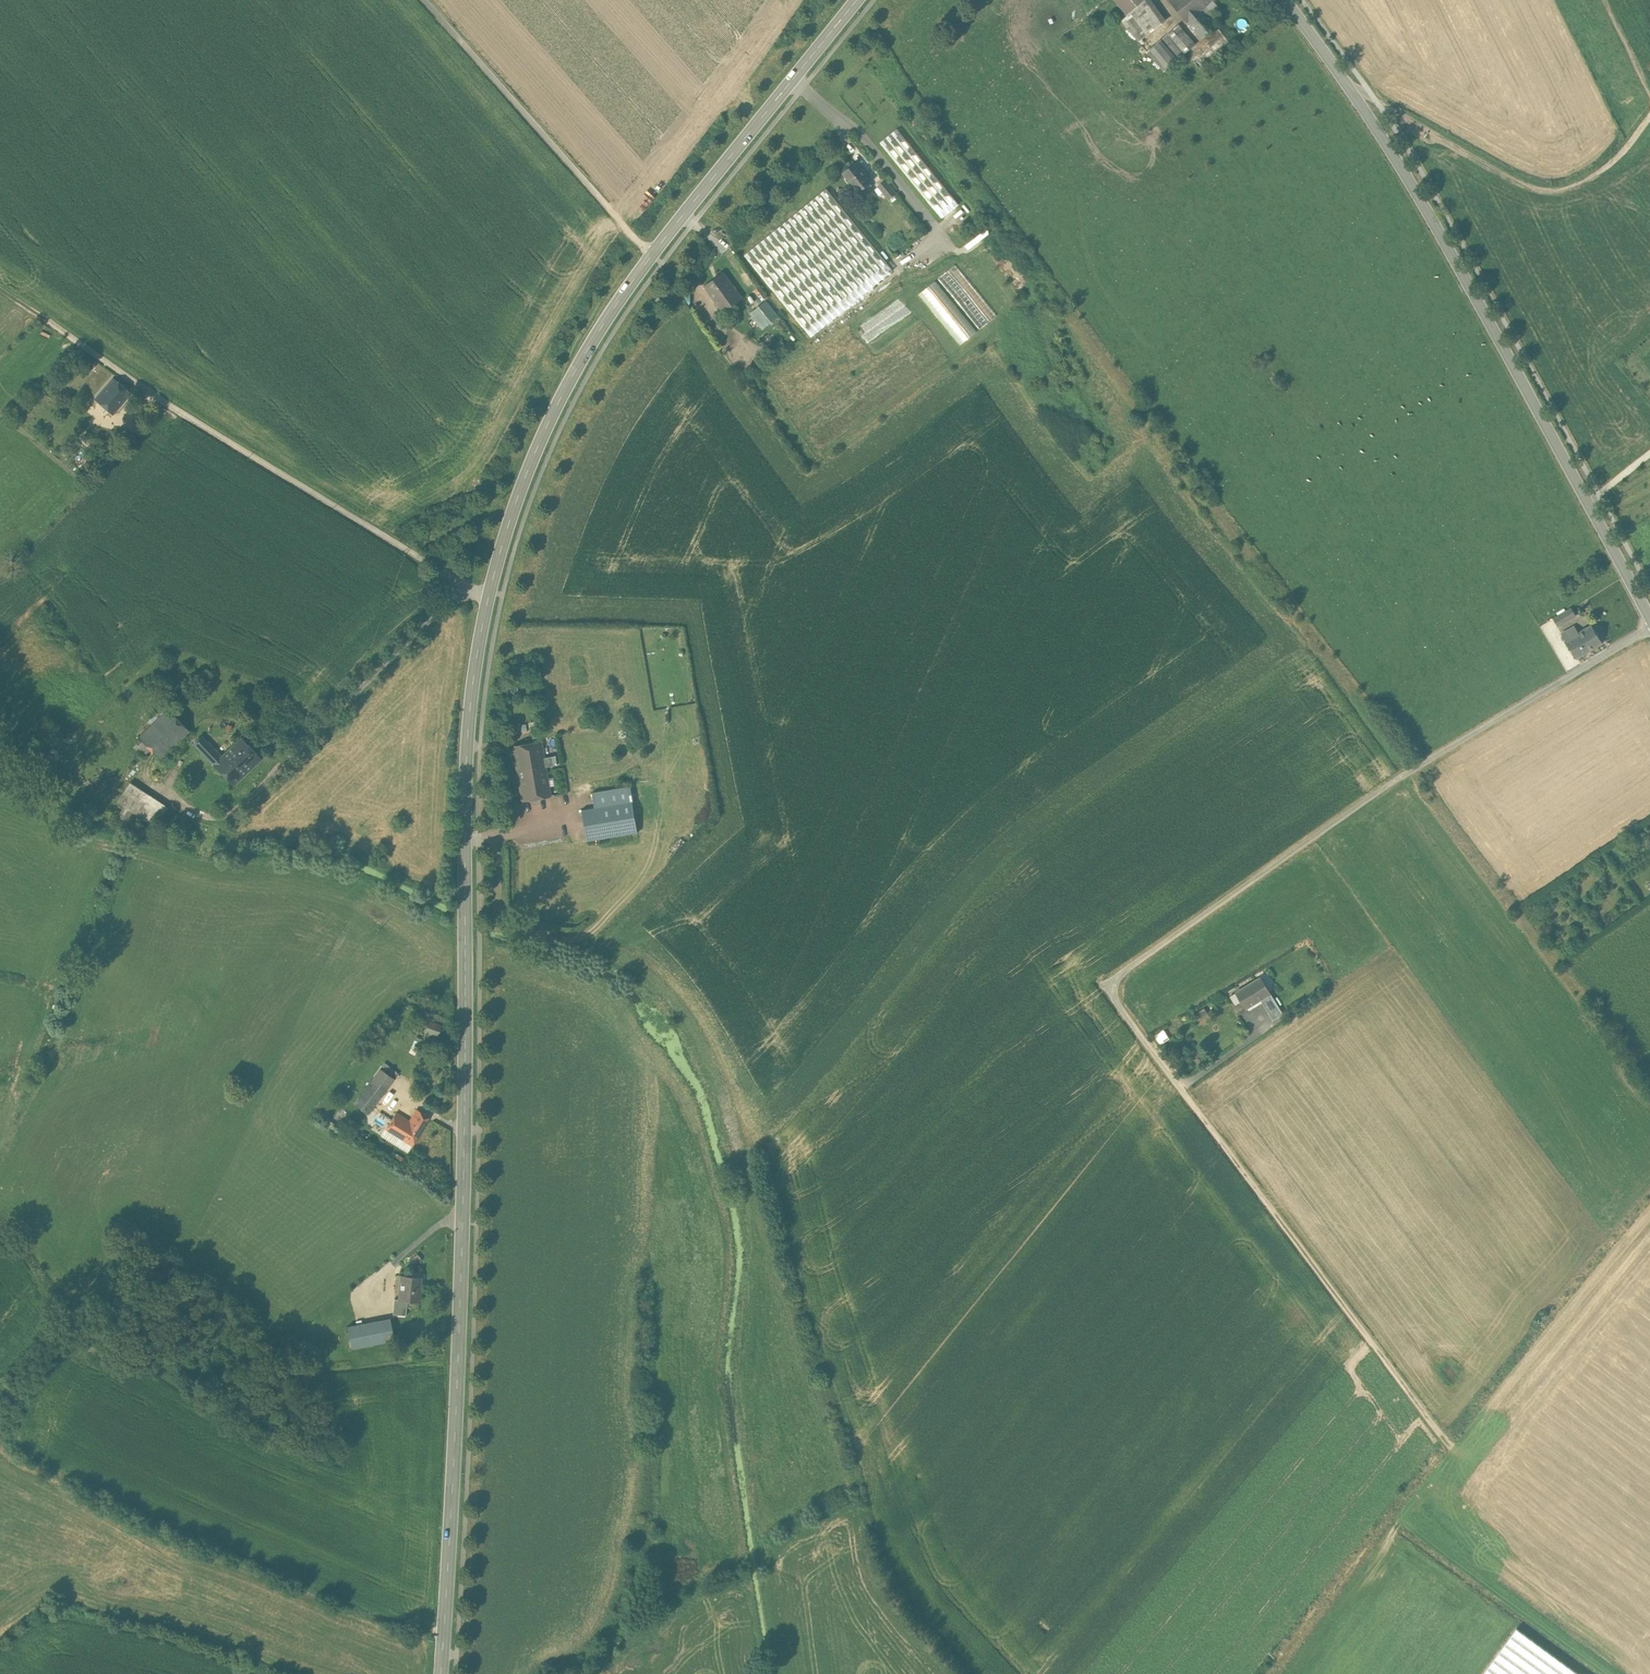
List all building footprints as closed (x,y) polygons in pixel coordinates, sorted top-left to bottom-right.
[(1128,15),(1131,12),(1145,0),(1115,0),(1128,15)] [(1131,12),(1147,34),(1162,23),(1154,11),(1157,8),(1151,0),(1145,0),(1131,12)] [(1169,0),(1187,22),(1202,39),(1217,26),(1209,17),(1205,12),(1202,9),(1212,0),(1169,0)] [(1210,8),(1205,12),(1209,17),(1214,13),(1210,8)] [(1195,44),(1179,24),(1167,34),(1184,54),(1195,44)] [(1217,26),(1202,39),(1210,48),(1225,36),(1217,26)] [(1167,34),(1147,51),(1164,71),(1184,54),(1167,34)] [(938,217),(957,204),(898,125),(880,139),(938,217)] [(872,181),(856,162),(844,173),(859,192),(872,181)] [(896,193),(885,181),(879,186),(889,199),(896,193)] [(827,189),(745,255),(811,337),(893,270),(827,189)] [(967,248),(988,233),(985,228),(963,243),(967,248)] [(724,271),(704,286),(714,300),(723,293),(721,292),(733,284),(724,271)] [(918,292),(958,344),(975,331),(935,278),(918,292)] [(733,284),(721,292),(723,293),(714,300),(723,312),(743,298),(733,284)] [(766,301),(752,312),(765,327),(778,316),(766,301)] [(131,393),(113,378),(95,399),(113,414),(131,393)] [(91,440),(86,435),(82,440),(88,444),(91,440)] [(1571,608),(1553,619),(1558,626),(1576,615),(1571,608)] [(1578,633),(1576,634),(1582,646),(1573,652),(1577,658),(1602,643),(1591,625),(1578,633)] [(1574,626),(1562,633),(1573,652),(1582,646),(1576,634),(1578,633),(1574,626)] [(168,709),(139,737),(160,759),(189,731),(168,709)] [(213,764),(188,788),(208,809),(241,778),(221,756),(201,736),(193,743),(213,764)] [(241,737),(221,756),(241,778),(261,759),(241,737)] [(541,741),(513,746),(517,769),(545,765),(545,766),(556,764),(555,756),(544,758),(541,741)] [(581,742),(573,743),(575,750),(578,750),(583,749),(581,742)] [(573,743),(566,744),(568,751),(575,750),(573,743)] [(566,744),(559,745),(561,759),(562,758),(568,757),(568,751),(566,744)] [(545,765),(517,769),(522,800),(550,795),(545,766),(545,765)] [(167,807),(130,782),(117,802),(124,806),(133,812),(155,826),(167,807)] [(594,795),(597,807),(632,801),(630,789),(594,795)] [(583,810),(588,840),(637,831),(632,801),(597,807),(583,810)] [(124,806),(118,815),(127,822),(133,812),(124,806)] [(1261,977),(1236,992),(1230,996),(1235,1005),(1241,1001),(1246,1008),(1261,999),(1271,993),(1261,977)] [(1283,1014),(1271,993),(1261,999),(1273,1019),(1283,1014)] [(1194,1014),(1197,1020),(1208,1012),(1204,1007),(1194,1014)] [(442,1026),(428,1021),(424,1031),(438,1036),(442,1026)] [(1155,1035),(1160,1043),(1169,1037),(1163,1029),(1155,1035)] [(421,1054),(427,1040),(415,1035),(409,1050),(421,1054)] [(399,1073),(384,1063),(380,1068),(395,1079),(399,1073)] [(380,1068),(371,1080),(385,1091),(395,1079),(380,1068)] [(385,1091),(371,1080),(354,1103),(368,1114),(385,1091)] [(410,1121),(400,1138),(412,1145),(429,1117),(417,1110),(410,1121)] [(397,1112),(386,1129),(400,1138),(410,1121),(397,1112)] [(421,1277),(401,1275),(399,1299),(407,1300),(420,1301),(421,1290),(420,1290),(421,1277)] [(407,1300),(399,1299),(394,1299),(393,1314),(406,1315),(407,1300)] [(390,1318),(347,1327),(351,1348),(394,1340),(390,1318)]
